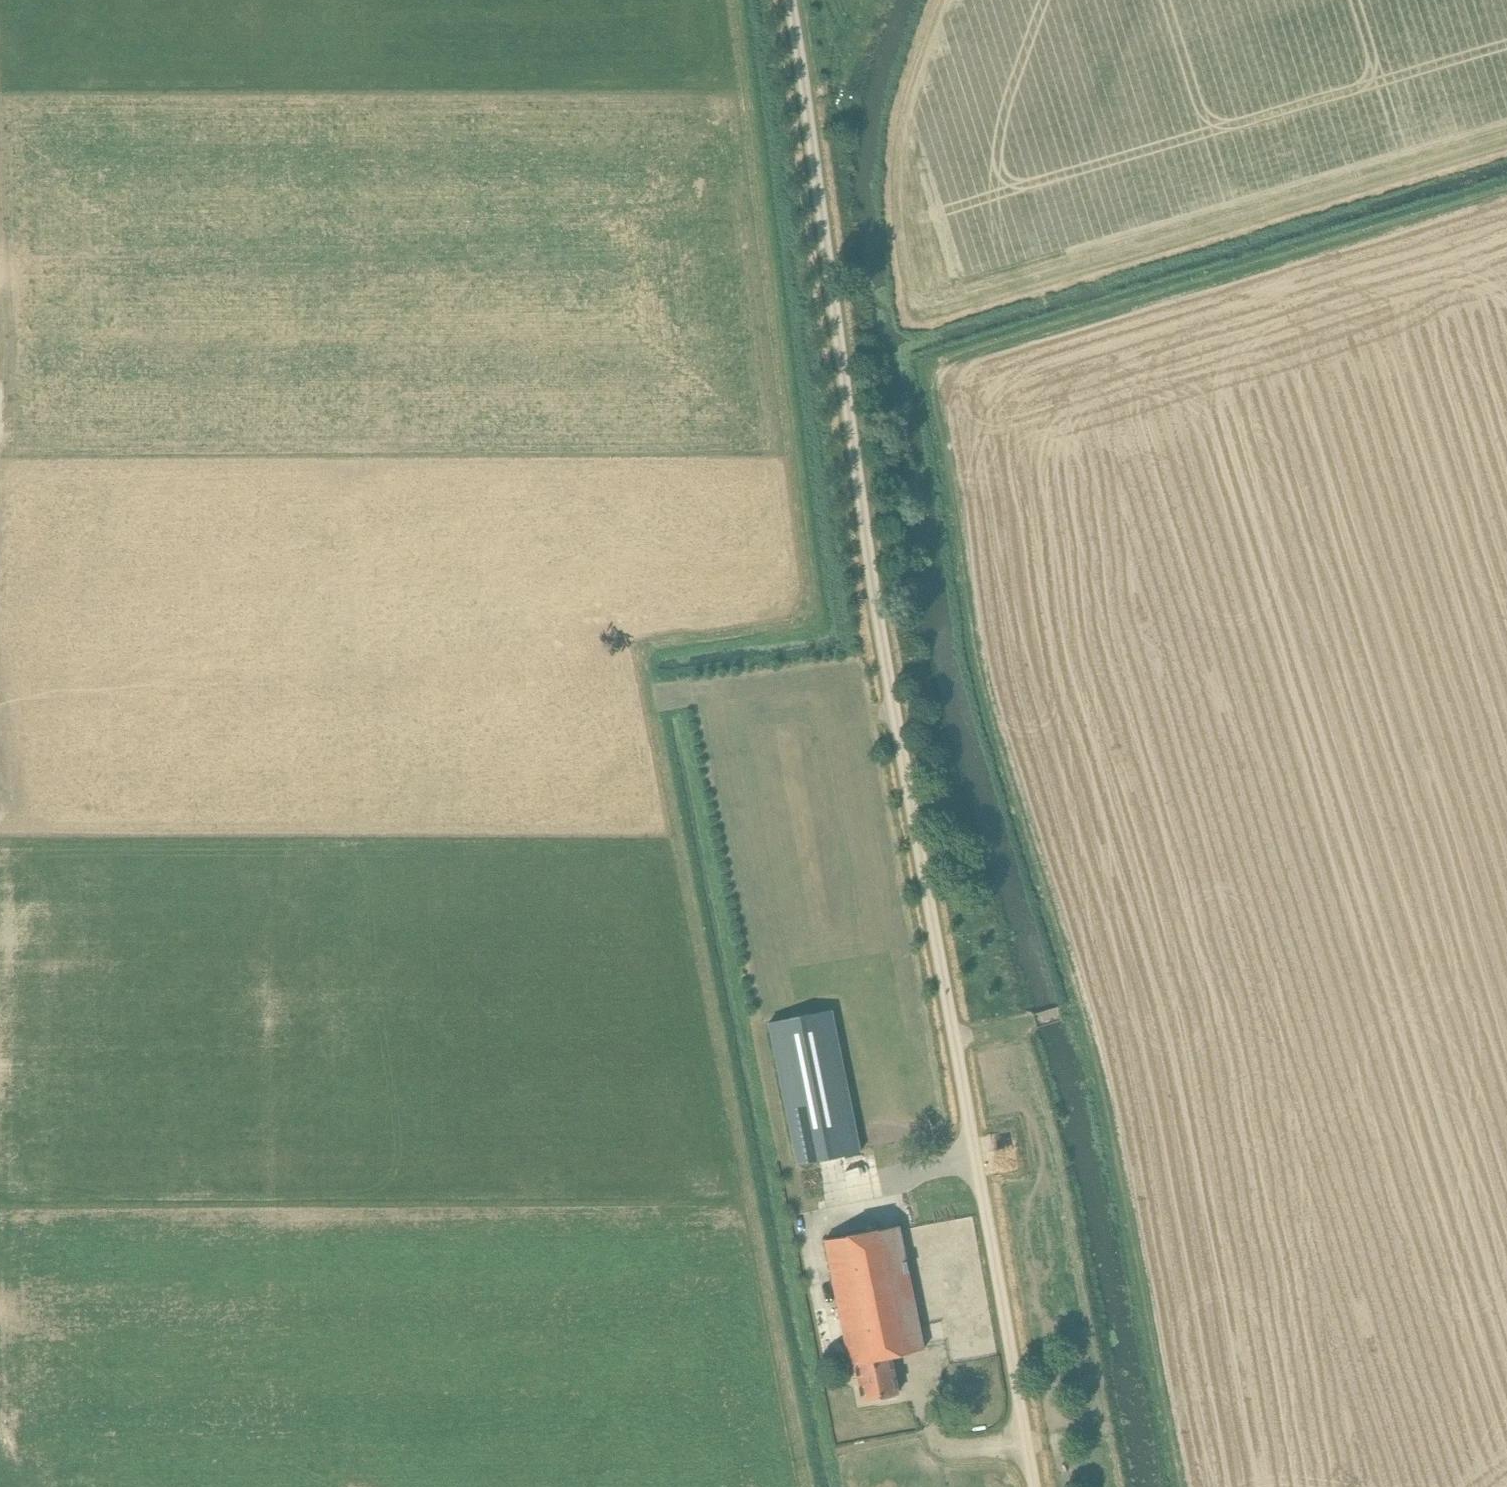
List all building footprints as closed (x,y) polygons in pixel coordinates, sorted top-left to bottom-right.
[(798,1164),(817,1160),(860,1151),(831,1010),(770,1023),(798,1164)] [(863,1399),(898,1392),(891,1355),(922,1349),(898,1226),(826,1240),(853,1376),(859,1375),(863,1399)]
